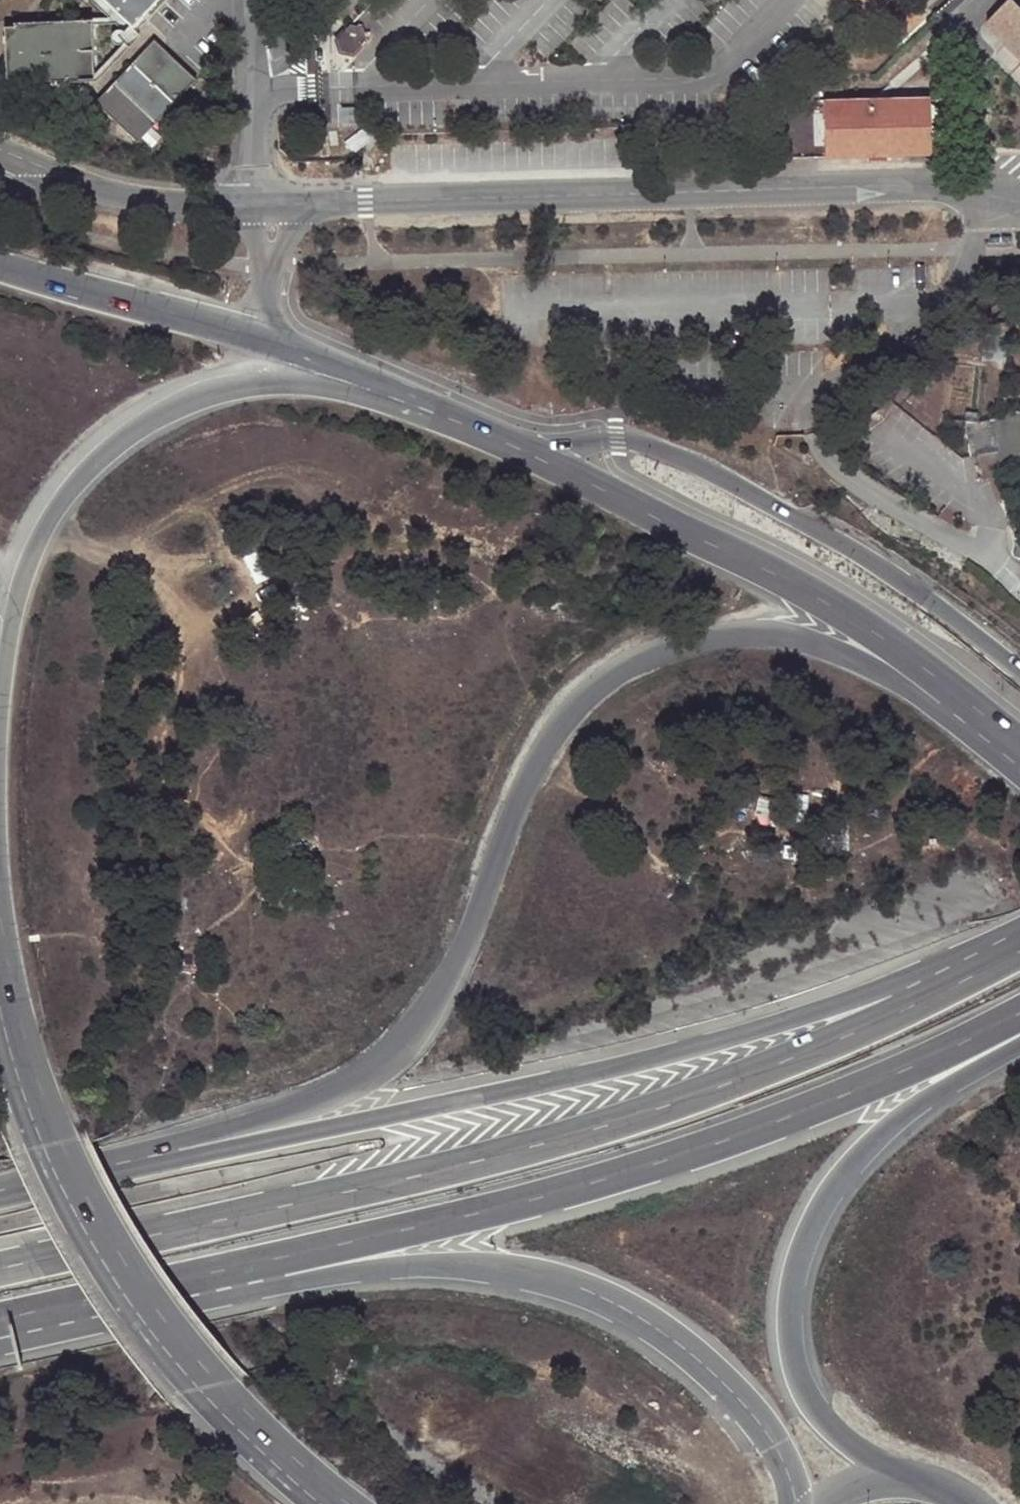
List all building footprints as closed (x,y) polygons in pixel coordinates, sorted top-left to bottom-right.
[(129,28),(157,0),(101,0),(129,28)] [(1015,0),(1011,0),(987,24),(988,26),(1019,58),(1019,5),(1015,0)] [(90,74),(89,23),(1,24),(2,75),(90,74)] [(358,34),(346,31),(337,41),(341,52),(354,54),(361,45),(358,34)] [(193,82),(152,41),(90,103),(131,144),(193,82)] [(824,83),(824,103),(843,102),(843,83),(824,83)] [(930,155),(929,99),(843,102),(824,103),(825,157),(930,155)] [(376,136),(367,126),(345,145),(353,155),(376,136)] [(1015,425),(1019,412),(989,419),(963,424),(963,427),(968,456),(976,455),(980,477),(983,476),(995,502),(1007,496),(997,474),(1006,471),(1004,463),(1019,460),(1019,436),(1018,425),(1015,425)] [(888,447),(879,459),(889,466),(897,456),(898,455),(888,447)] [(1004,463),(1006,471),(1006,475),(1019,472),(1019,460),(1004,463)] [(1010,555),(1019,558),(1019,542),(1013,542),(1010,555)]
